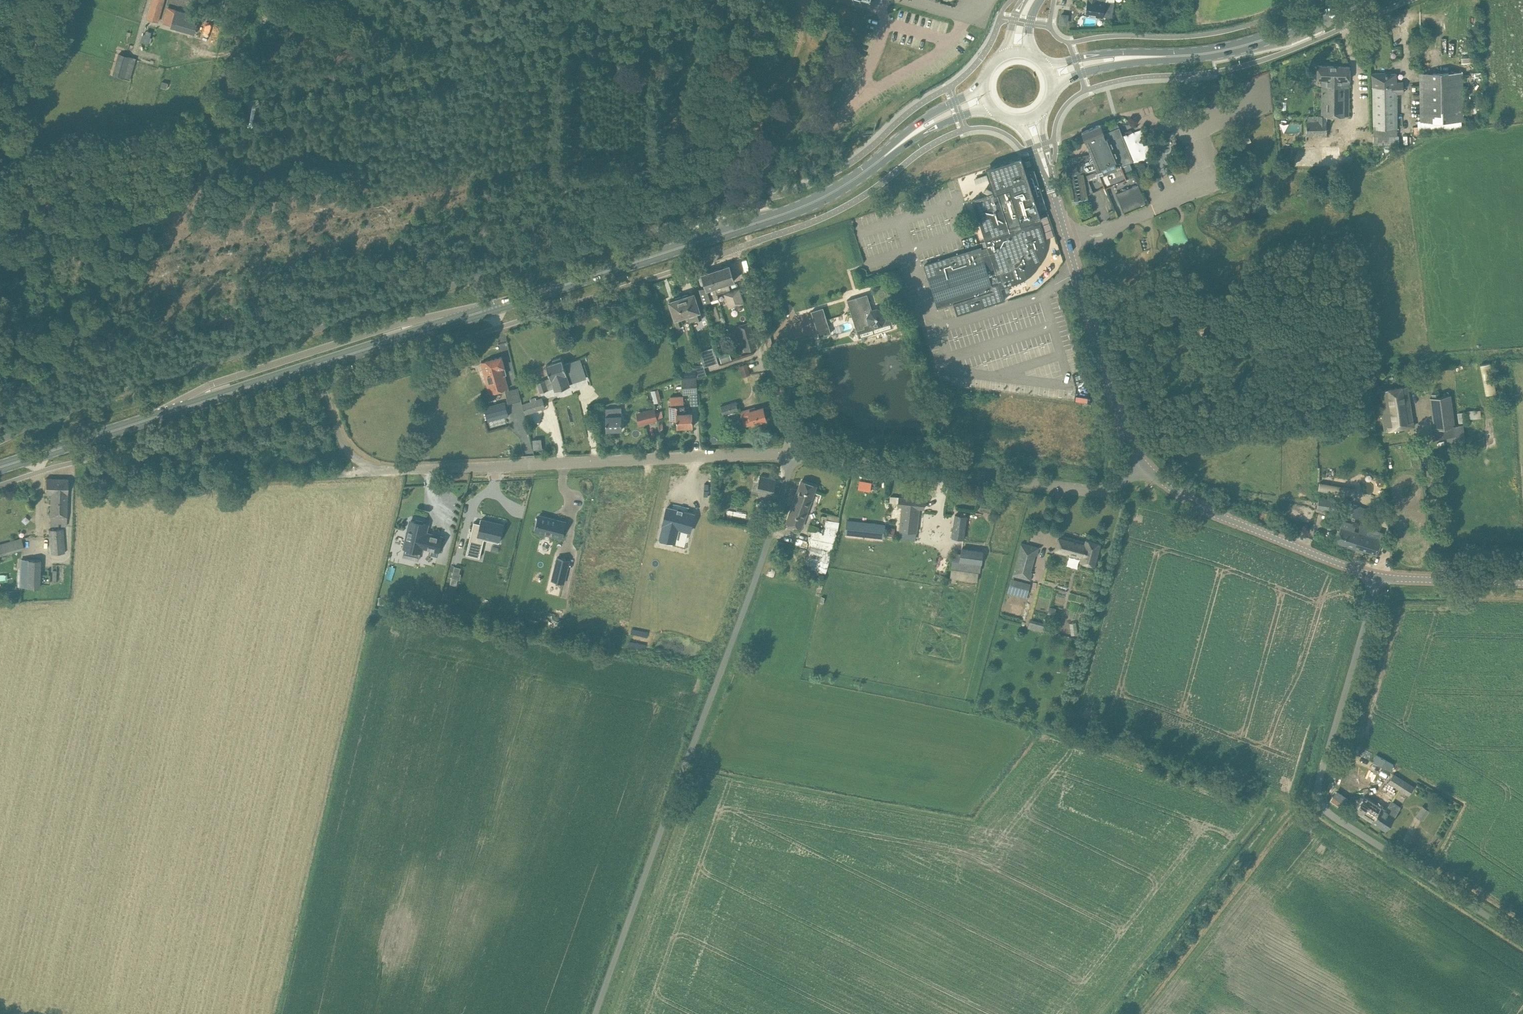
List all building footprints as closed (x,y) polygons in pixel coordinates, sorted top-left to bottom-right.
[(149,19),(201,33),(206,16),(166,7),(168,0),(154,0),(149,19)] [(1086,11),(1091,12),(1090,14),(1102,17),(1103,15),(1111,17),(1114,0),(1088,0),(1086,11)] [(1152,16),(1154,6),(1143,4),(1142,14),(1152,16)] [(121,52),(115,73),(132,78),(138,57),(121,52)] [(1318,65),(1317,75),(1317,79),(1322,79),(1321,115),(1308,115),(1307,121),(1306,121),(1306,136),(1326,136),(1327,115),(1347,116),(1349,66),(1318,65)] [(1395,144),(1395,135),(1397,135),(1396,93),(1404,92),(1403,81),(1396,82),(1396,73),(1381,74),(1381,72),(1372,73),(1372,86),(1372,87),(1374,145),(1395,144)] [(1463,120),(1462,82),(1462,72),(1420,73),(1420,83),(1421,130),(1457,129),(1457,127),(1461,127),(1461,120),(1463,120)] [(1104,133),(1101,124),(1082,132),(1091,154),(1064,159),(1067,176),(1097,169),(1098,170),(1102,182),(1105,188),(1127,178),(1124,171),(1132,168),(1129,161),(1133,159),(1131,153),(1134,152),(1131,146),(1128,148),(1119,126),(1104,133)] [(980,247),(924,265),(938,308),(954,303),(958,314),(1005,299),(1001,288),(1025,279),(1037,269),(1044,254),(1046,246),(1045,238),(1041,221),(1034,224),(1033,220),(1039,218),(1037,210),(1046,208),(1043,198),(1042,194),(1034,170),(1026,173),(1021,158),(1020,157),(995,165),(995,167),(990,169),(989,171),(992,180),(993,184),(996,192),(972,199),(985,240),(988,250),(983,252),(981,246),(980,247)] [(1138,184),(1116,193),(1124,211),(1146,202),(1138,184)] [(713,279),(717,293),(729,289),(727,283),(735,280),(729,264),(711,271),(713,279)] [(719,298),(717,293),(713,279),(711,271),(702,274),(706,286),(699,289),(704,303),(719,298)] [(744,302),(739,288),(724,293),(729,308),(744,302)] [(688,294),(681,296),(687,314),(694,312),(697,320),(702,319),(694,293),(688,295),(688,294)] [(867,293),(848,299),(857,330),(864,327),(864,325),(869,323),(876,327),(883,325),(887,318),(885,311),(877,307),(872,309),(867,293)] [(680,316),(687,314),(681,296),(675,298),(675,299),(670,301),(678,326),(683,325),(680,316)] [(824,307),(811,311),(819,336),(831,332),(824,307)] [(589,319),(581,321),(584,334),(592,332),(589,319)] [(756,348),(750,322),(739,325),(746,351),(756,348)] [(699,351),(703,364),(704,367),(718,362),(713,347),(699,351)] [(729,350),(719,354),(722,362),(732,359),(729,350)] [(506,388),(508,387),(504,374),(506,374),(502,356),(482,361),(490,392),(506,388)] [(580,358),(564,364),(562,359),(546,364),(551,378),(545,380),(545,379),(537,382),(540,392),(570,382),(586,377),(580,358)] [(740,365),(744,376),(753,373),(749,362),(740,365)] [(696,369),(681,370),(682,379),(696,378),(696,369)] [(696,378),(682,379),(683,394),(698,393),(696,378)] [(1407,386),(1381,390),(1382,401),(1380,401),(1385,430),(1409,426),(1413,426),(1407,386)] [(653,401),(662,400),(660,388),(651,389),(653,401)] [(685,405),(684,405),(683,395),(670,396),(671,405),(669,406),(670,419),(677,419),(677,426),(693,426),(693,412),(685,412),(685,405)] [(1434,428),(1452,425),(1447,395),(1430,398),(1434,428)] [(545,407),(542,398),(537,399),(536,397),(530,399),(531,401),(522,404),(525,414),(545,407)] [(511,398),(492,404),(494,413),(503,411),(502,408),(512,405),(511,398)] [(736,401),(721,406),(723,414),(739,410),(736,401)] [(622,429),(621,407),(606,408),(606,415),(606,430),(613,429),(614,431),(619,431),(620,429),(622,429)] [(766,419),(763,407),(755,409),(755,407),(741,411),(745,425),(766,419)] [(655,409),(637,413),(640,424),(658,420),(655,409)] [(1481,417),(1481,409),(1468,409),(1468,417),(1481,417)] [(1462,424),(1454,425),(1457,442),(1464,441),(1462,424)] [(534,449),(543,448),(542,438),(533,439),(534,449)] [(760,475),(758,485),(756,490),(762,491),(761,494),(777,498),(780,486),(775,485),(776,479),(760,475)] [(46,478),(46,488),(46,493),(51,494),(50,525),(59,525),(59,523),(61,523),(61,525),(67,525),(68,488),(68,478),(46,478)] [(802,480),(787,522),(801,527),(816,485),(802,480)] [(860,481),(859,488),(870,490),(871,483),(860,481)] [(899,496),(898,506),(901,506),(899,530),(900,530),(899,536),(915,538),(916,532),(918,532),(920,508),(924,509),(925,499),(899,496)] [(1339,500),(1319,496),(1317,508),(1337,512),(1339,500)] [(982,498),(980,507),(980,510),(994,512),(996,500),(982,498)] [(1357,518),(1360,506),(1350,502),(1346,515),(1357,518)] [(662,525),(659,538),(676,542),(679,529),(691,531),(695,513),(666,506),(662,524),(662,525)] [(955,514),(954,524),(952,537),(964,538),(967,516),(955,514)] [(548,515),(544,530),(571,536),(574,520),(548,515)] [(499,542),(503,524),(482,518),(481,523),(474,521),(466,553),(479,557),(484,538),(499,542)] [(416,521),(411,520),(405,547),(421,551),(422,546),(431,548),(430,553),(438,555),(442,537),(429,533),(429,535),(425,534),(427,524),(423,523),(423,521),(416,519),(416,521)] [(826,524),(826,532),(820,530),(813,530),(810,538),(810,550),(809,552),(809,561),(816,564),(828,564),(829,561),(830,555),(835,540),(835,538),(840,525),(840,519),(828,519),(826,524)] [(847,520),(846,534),(883,537),(884,523),(847,520)] [(1339,532),(1335,542),(1376,555),(1379,545),(1381,539),(1380,539),(1383,531),(1369,527),(1360,524),(1360,525),(1358,532),(1354,531),(1356,524),(1342,520),(1339,532)] [(51,553),(64,552),(63,529),(49,529),(51,553)] [(1085,541),(1059,534),(1055,551),(1081,558),(1080,560),(1094,564),(1100,543),(1086,539),(1085,541)] [(0,546),(0,555),(24,549),(22,540),(0,546)] [(1039,547),(1022,542),(1013,575),(1030,580),(1033,572),(1031,571),(1035,554),(1037,555),(1039,547)] [(962,548),(961,553),(953,552),(949,581),(956,582),(956,579),(977,581),(979,572),(980,572),(983,551),(962,548)] [(567,571),(570,559),(558,556),(555,568),(567,571)] [(21,559),(20,586),(40,587),(41,560),(21,559)] [(455,565),(450,583),(456,585),(461,567),(455,565)] [(1029,598),(1034,583),(1014,576),(1009,592),(1029,598)] [(1046,631),(1048,623),(1031,620),(1030,628),(1046,631)] [(1388,781),(1398,788),(1404,780),(1393,773),(1388,781)] [(1404,780),(1398,788),(1409,795),(1414,786),(1404,780)] [(1355,810),(1386,829),(1400,807),(1383,796),(1377,804),(1364,796),(1355,810)] [(1423,805),(1416,815),(1423,820),(1430,810),(1423,805)]
